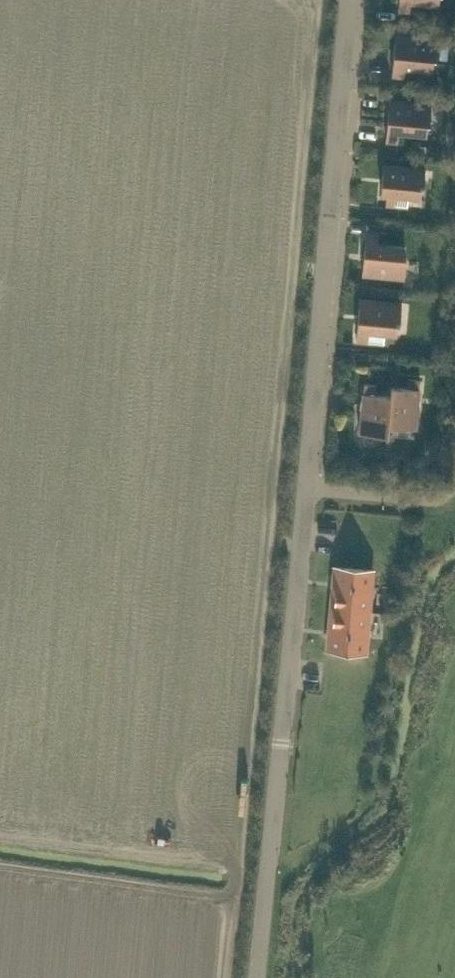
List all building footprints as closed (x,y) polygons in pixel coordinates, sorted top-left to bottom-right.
[(398,0),(399,0),(398,10),(409,11),(410,2),(438,4),(438,0),(399,0),(398,0)] [(435,59),(437,38),(395,34),(392,66),(393,66),(392,75),(403,77),(404,67),(432,69),(433,59),(435,59)] [(429,124),(431,103),(389,99),(386,131),(387,131),(386,141),(397,142),(398,132),(426,135),(427,124),(429,124)] [(423,188),(425,168),(383,164),(380,194),(386,195),(385,204),(407,206),(408,197),(420,198),(421,187),(423,188)] [(377,244),(378,234),(366,233),(365,243),(362,275),(404,278),(406,257),(403,257),(404,246),(377,244)] [(399,324),(401,302),(359,298),(357,330),(356,340),(385,343),(385,342),(384,342),(384,333),(396,334),(397,323),(399,324)] [(419,388),(420,378),(409,377),(408,387),(391,385),(390,395),(391,395),(388,426),(416,428),(418,406),(419,388)] [(374,394),(375,384),(364,383),(363,393),(363,392),(359,433),(388,436),(388,426),(391,395),(390,395),(374,394)] [(331,608),(369,611),(372,569),(334,566),(333,578),(333,584),(333,587),(331,608)] [(365,652),(369,611),(331,608),(329,628),(329,632),(328,636),(327,649),(365,652)]
